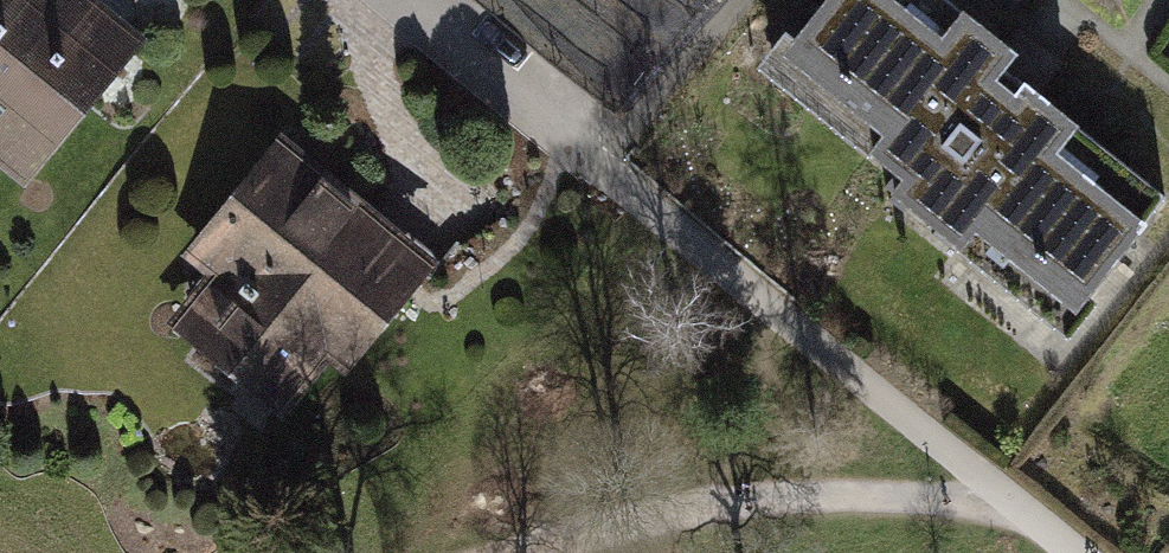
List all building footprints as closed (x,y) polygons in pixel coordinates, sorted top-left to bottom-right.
[(149,42),(96,0),(0,0),(0,161),(32,187),(149,42)] [(919,0),(830,0),(766,78),(866,160),(854,175),(888,202),(875,218),(949,279),(967,257),(1067,340),(1168,217),(1168,198),(1048,99),(1065,78),(1015,37),(995,62),(919,0)] [(344,377),(436,264),(285,143),(190,260),(210,277),(167,330),(283,423),(330,365),(344,377)]
